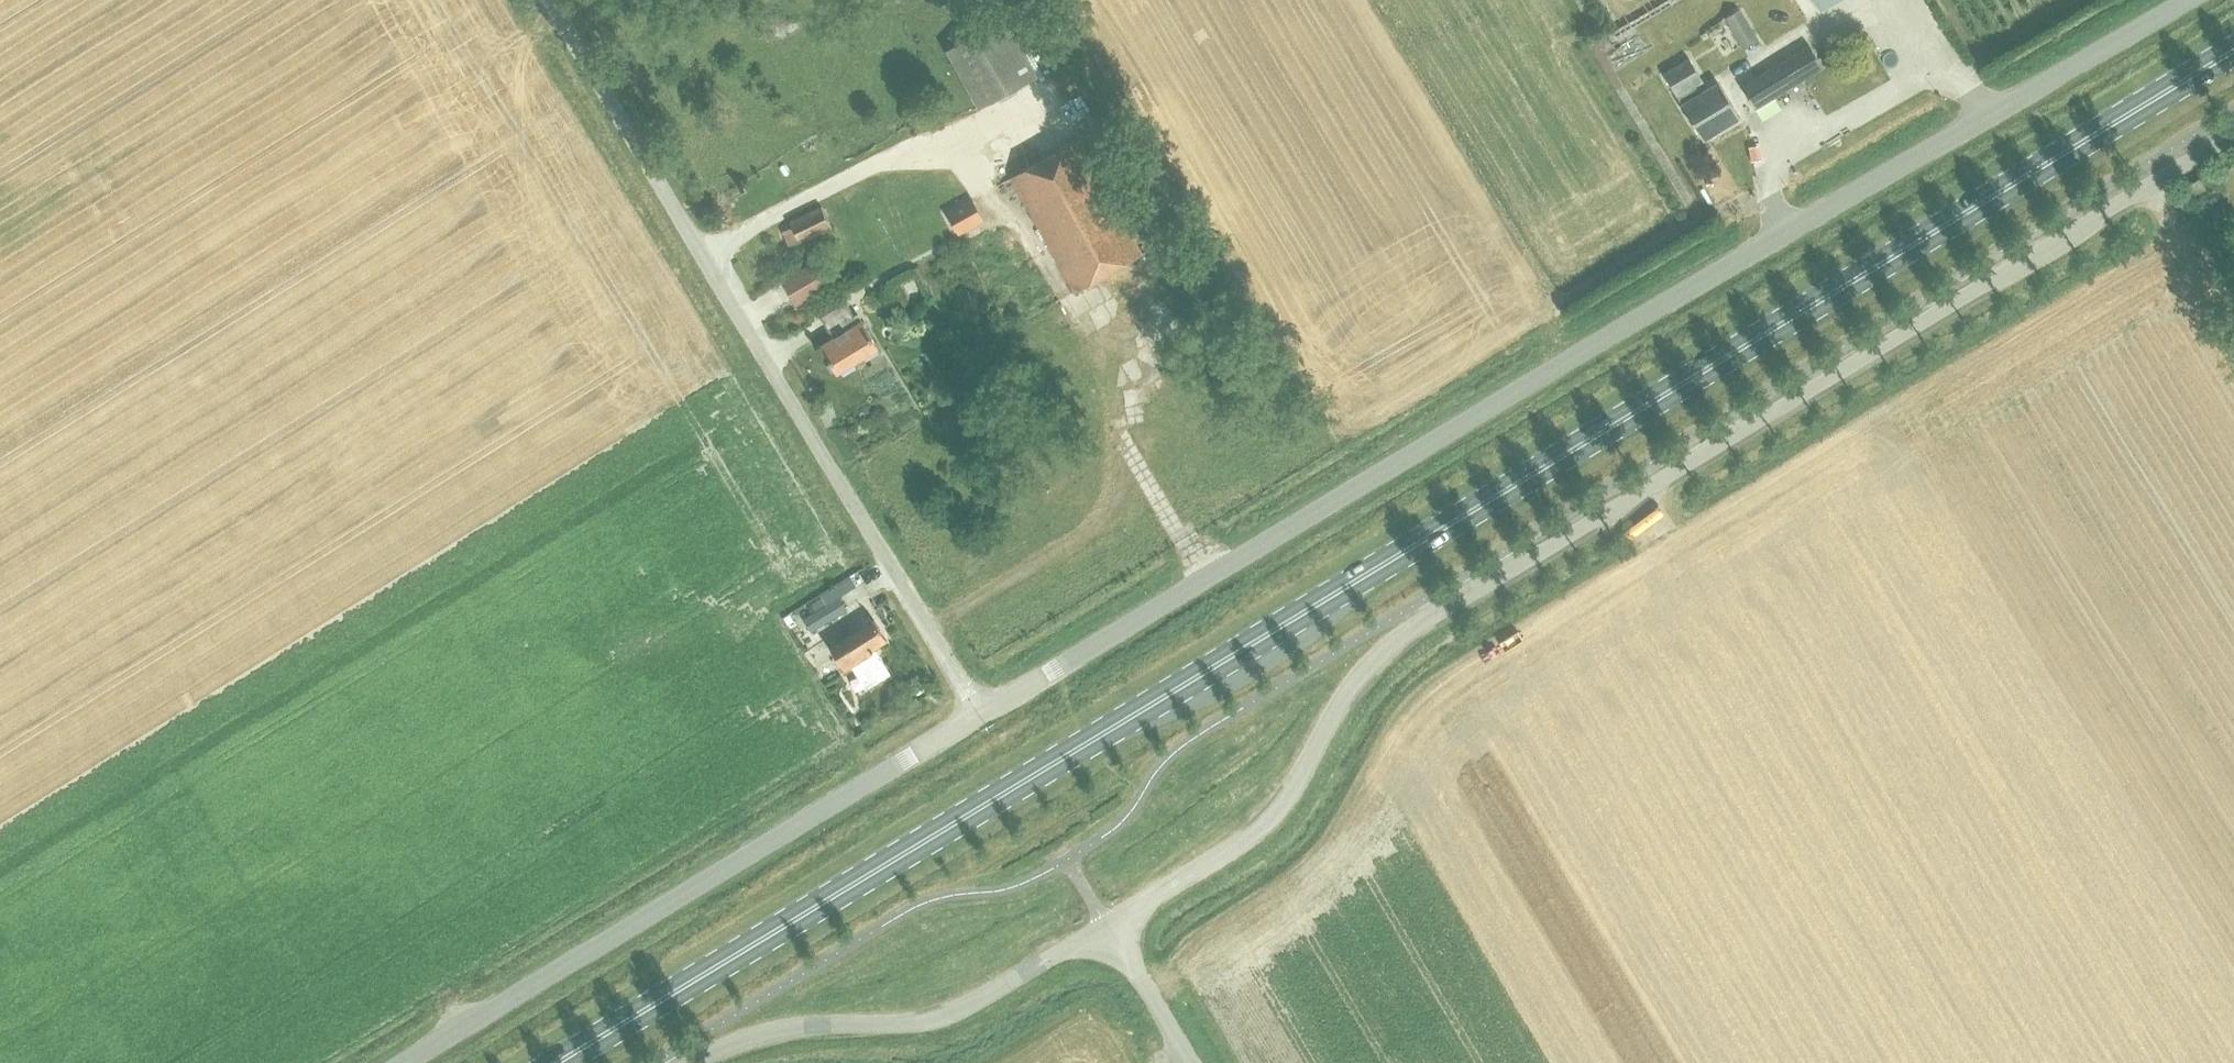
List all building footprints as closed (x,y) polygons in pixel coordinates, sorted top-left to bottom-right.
[(1841,0),(1817,0),(1823,11),(1841,0)] [(1760,41),(1742,12),(1741,10),(1726,19),(1745,50),(1760,41)] [(1005,17),(946,50),(979,110),(1038,77),(1005,17)] [(1780,65),(1742,88),(1756,111),(1793,88),(1822,70),(1809,48),(1780,65)] [(1704,142),(1741,120),(1719,84),(1703,93),(1698,84),(1703,81),(1690,60),(1664,76),(1704,142)] [(1076,293),(1143,256),(1080,141),(1013,178),(1076,293)] [(2193,196),(2206,189),(2200,178),(2187,185),(2193,196)] [(959,235),(984,221),(973,200),(947,214),(959,235)] [(790,248),(833,229),(823,208),(792,222),(794,227),(783,232),(790,248)] [(781,282),(795,307),(828,287),(813,263),(781,282)] [(847,277),(835,284),(843,297),(855,290),(847,277)] [(838,374),(879,350),(862,321),(857,324),(853,317),(853,315),(846,303),(821,317),(829,330),(832,328),(836,336),(821,345),(838,374)] [(812,633),(847,612),(840,601),(806,621),(812,633)] [(874,651),(888,642),(875,622),(832,648),(845,669),(858,661),(860,664),(873,656),(872,655),(875,653),(874,651)]
